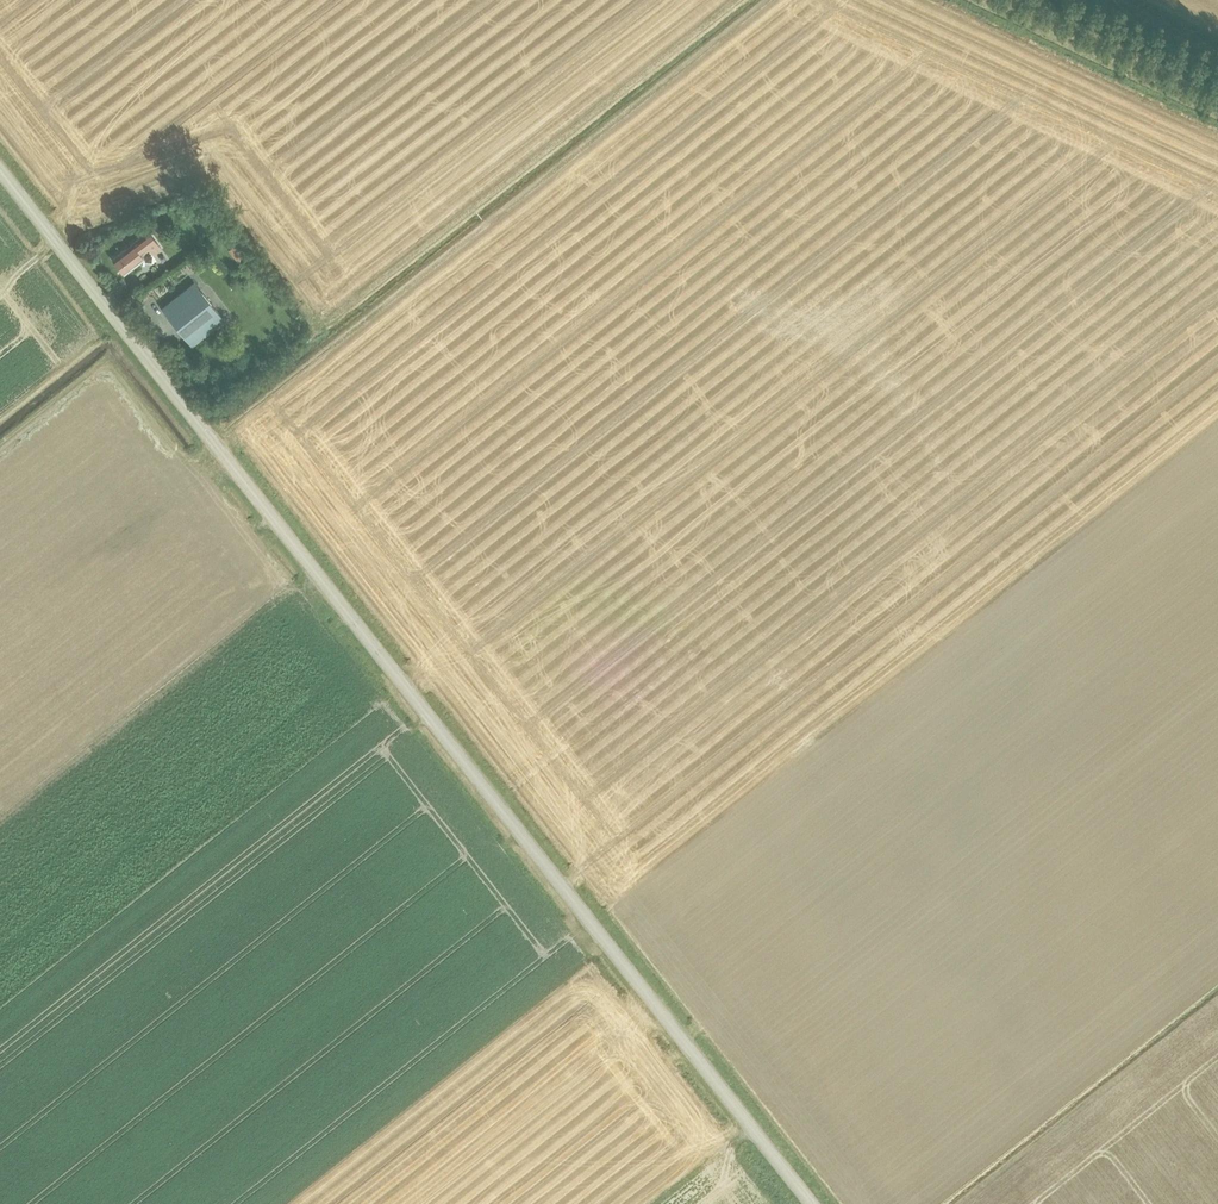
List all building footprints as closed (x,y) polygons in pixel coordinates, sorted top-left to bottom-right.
[(148,232),(114,258),(125,272),(143,258),(141,256),(149,250),(154,257),(162,250),(148,232)] [(223,249),(233,261),(241,255),(231,243),(223,249)] [(194,282),(162,308),(192,345),(224,319),(194,282)] [(134,289),(128,292),(132,298),(138,295),(134,289)]
